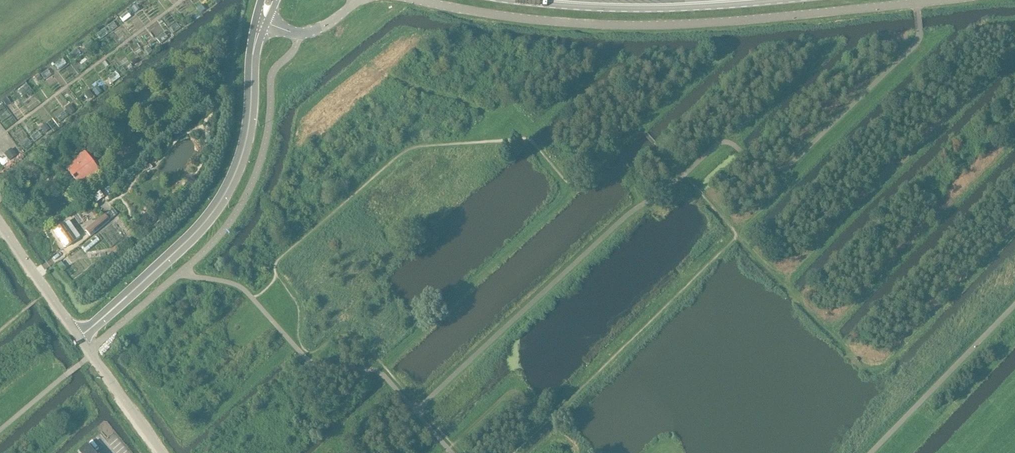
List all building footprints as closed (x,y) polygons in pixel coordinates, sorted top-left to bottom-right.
[(85,153),(65,169),(78,185),(98,170),(85,153)] [(84,231),(90,237),(109,221),(104,215),(84,231)] [(65,248),(79,238),(67,221),(53,231),(65,248)]
